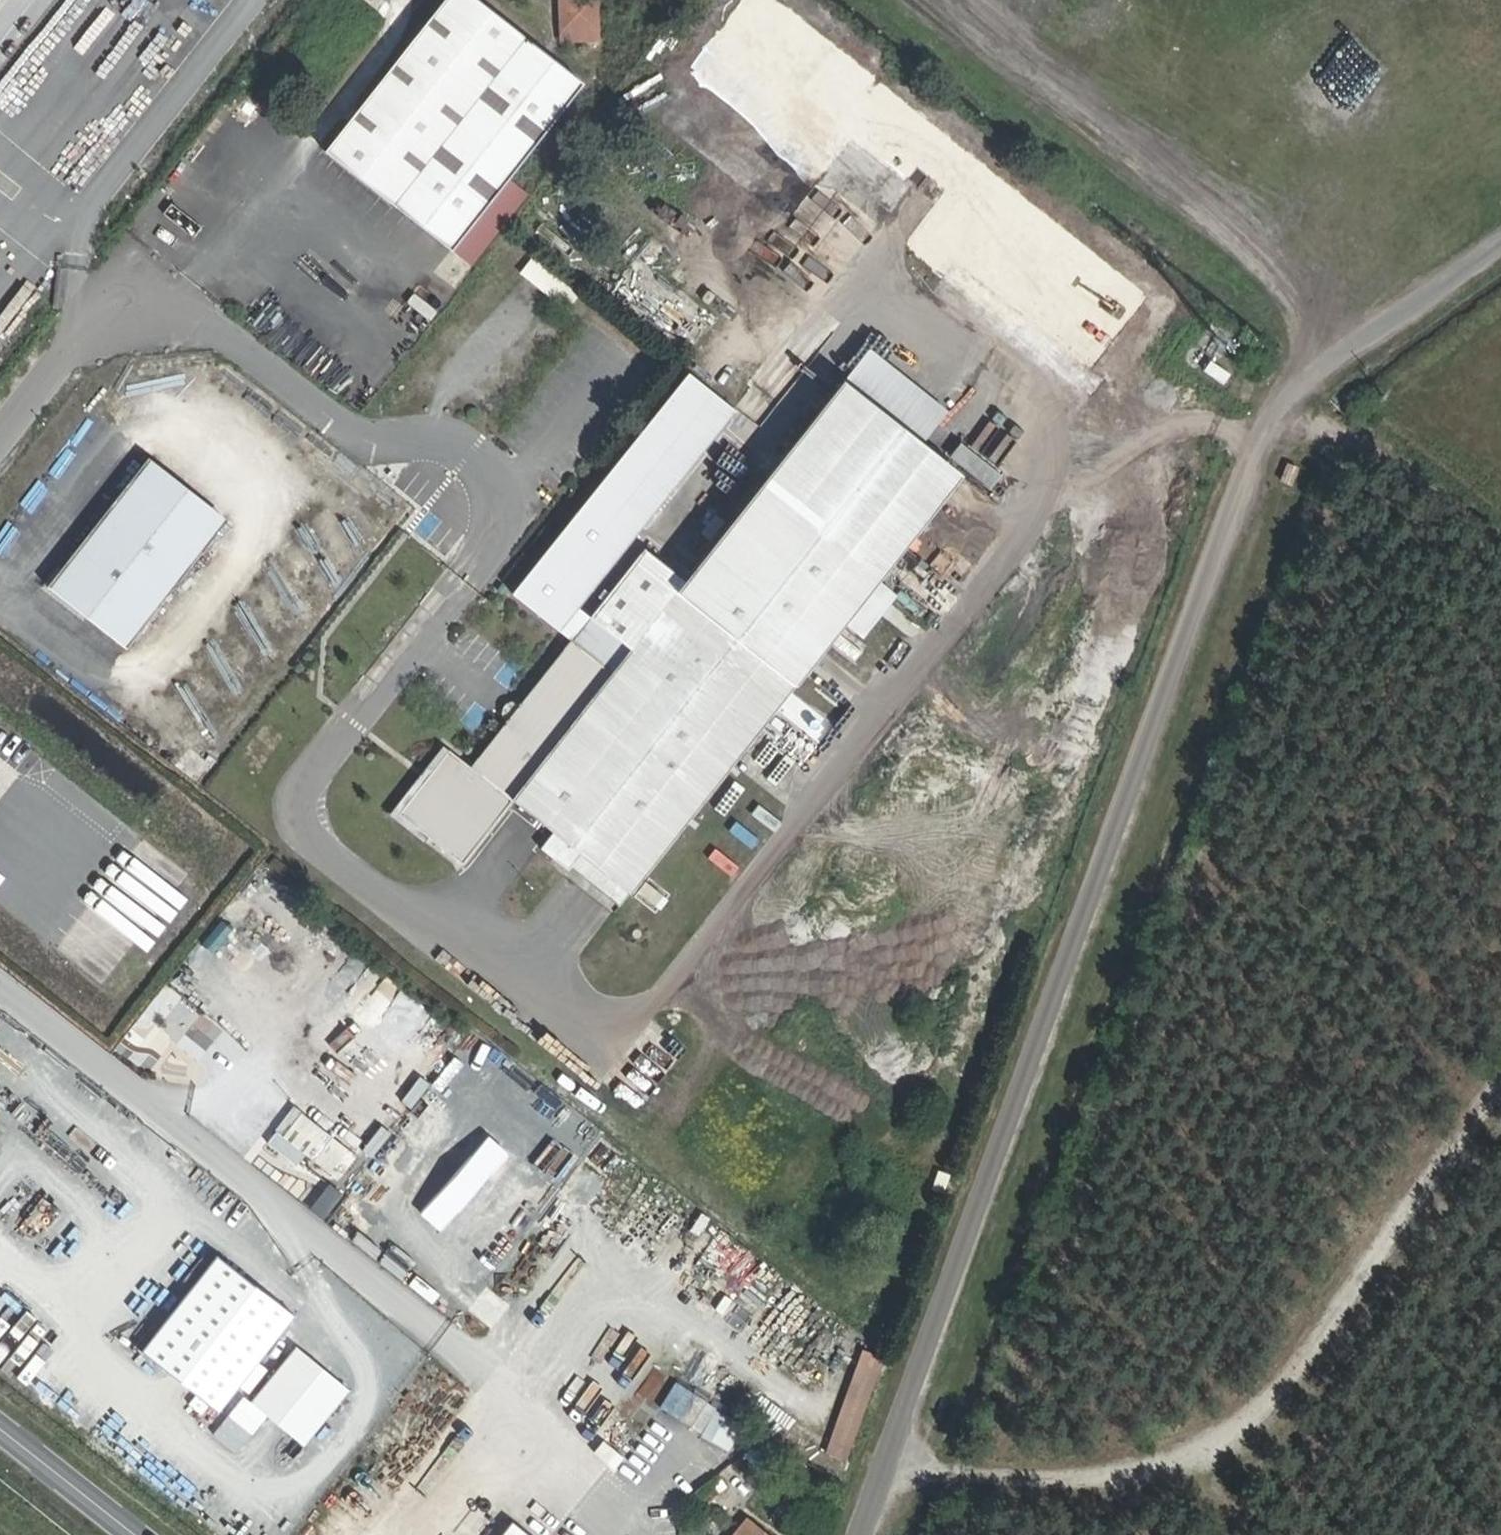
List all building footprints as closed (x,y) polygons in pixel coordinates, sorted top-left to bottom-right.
[(481,0),(447,0),(329,152),(478,264),(533,191),(516,176),(588,82),(481,0)] [(602,0),(563,0),(566,29),(603,27),(602,0)] [(567,41),(605,39),(603,27),(566,29),(567,41)] [(694,575),(653,546),(598,614),(640,644),(622,669),(581,637),(479,766),(564,828),(551,847),(579,870),(583,864),(594,849),(645,888),(969,469),(850,376),(694,575)] [(236,520),(157,458),(132,491),(213,552),(236,520)] [(213,552),(132,491),(56,591),(135,649),(213,552)] [(606,495),(528,597),(568,627),(647,528),(606,495)] [(583,864),(632,905),(645,888),(594,849),(583,864)] [(283,1334),(238,1389),(294,1435),(338,1378),(283,1334)] [(863,1349),(829,1452),(852,1459),(886,1357),(863,1349)] [(740,1505),(718,1534),(763,1534),(768,1528),(740,1505)] [(499,1509),(477,1534),(530,1534),(499,1509)]
